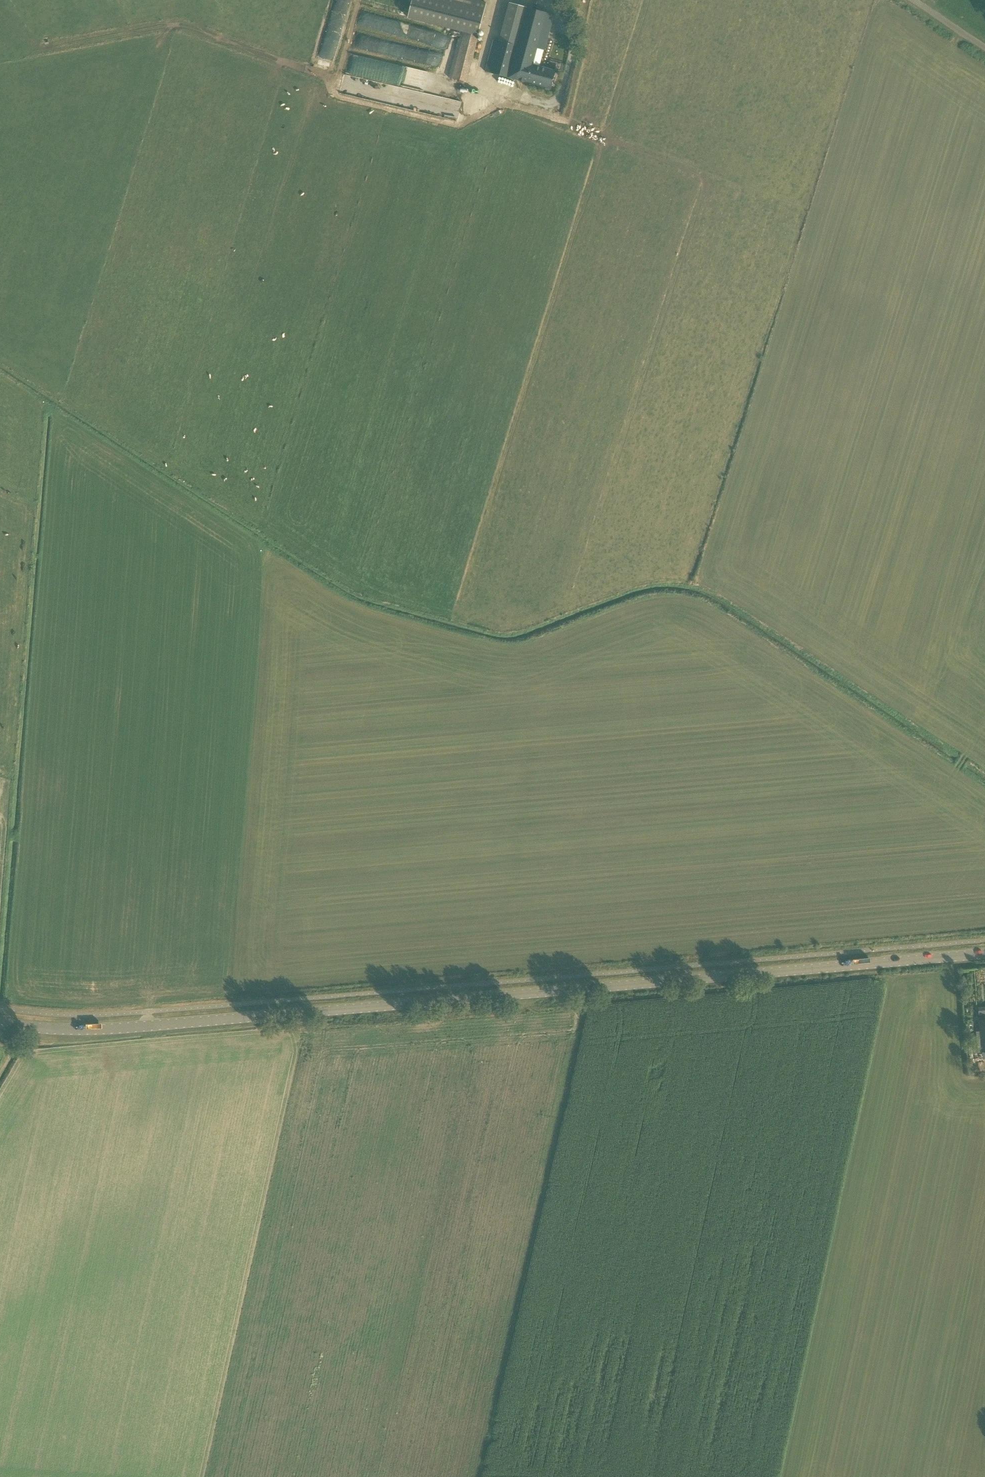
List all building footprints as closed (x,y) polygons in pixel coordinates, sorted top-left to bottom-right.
[(465,32),(478,35),(486,2),(479,0),(412,0),(407,17),(465,32)] [(554,15),(510,3),(500,40),(494,39),(486,71),(551,89),(556,70),(533,64),(536,53),(537,52),(536,52),(537,48),(545,50),(554,15)] [(465,32),(454,78),(467,81),(479,35),(478,35),(465,32)] [(353,46),(383,54),(386,40),(357,33),(353,46)] [(439,37),(437,46),(447,49),(449,39),(439,37)] [(418,91),(423,69),(350,54),(346,73),(347,73),(342,94),(449,117),(454,98),(418,91)]
